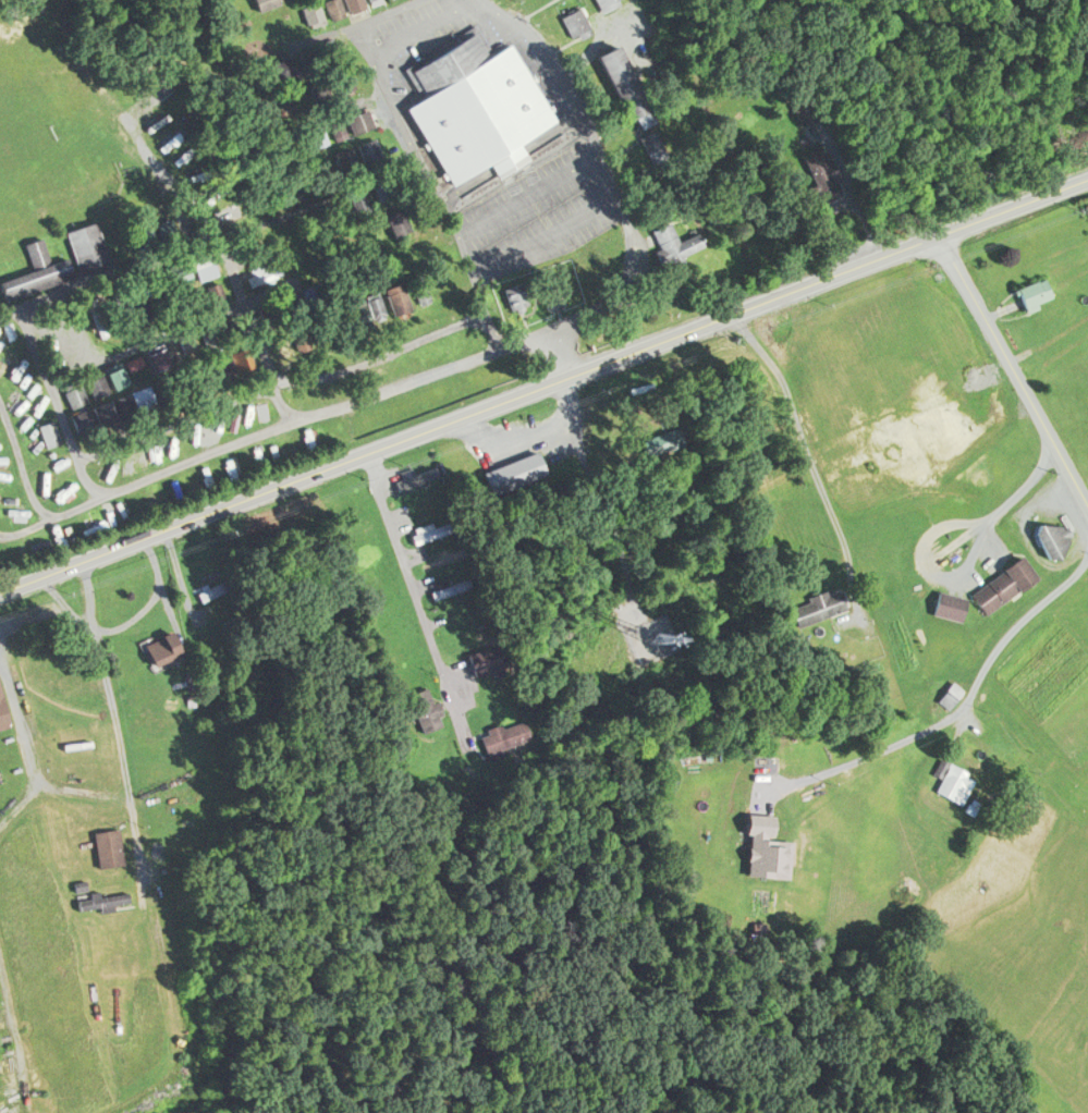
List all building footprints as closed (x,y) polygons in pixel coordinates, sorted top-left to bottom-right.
[(323,22),(319,0),(300,4),(304,26),(323,22)] [(345,13),(340,0),(322,0),(329,19),(345,13)] [(364,5),(363,0),(343,0),(345,10),(364,5)] [(559,13),(569,36),(588,27),(578,4),(559,13)] [(447,187),(489,165),(496,178),(532,160),(537,160),(550,152),(550,118),(510,41),(502,41),(489,48),(476,24),(401,64),(418,95),(402,103),(447,187)] [(621,107),(638,96),(608,42),(590,52),(621,107)] [(344,115),(351,134),(373,126),(367,107),(344,115)] [(376,152),(373,138),(358,141),(361,155),(376,152)] [(826,195),(842,182),(823,158),(806,171),(826,195)] [(64,230),(81,275),(109,264),(91,219),(64,230)] [(649,228),(662,262),(700,247),(694,231),(675,239),(668,220),(649,228)] [(0,298),(71,280),(65,258),(0,275),(0,298)] [(410,276),(417,303),(430,300),(423,273),(410,276)] [(1017,288),(1028,316),(1044,309),(1042,304),(1059,297),(1049,274),(1017,288)] [(507,307),(527,304),(523,281),(504,284),(507,307)] [(393,313),(410,307),(402,285),(385,291),(393,313)] [(38,423),(44,447),(59,442),(53,419),(38,423)] [(648,437),(688,423),(695,441),(653,454),(648,437)] [(486,466),(494,491),(555,468),(547,443),(486,466)] [(403,475),(443,461),(448,473),(407,487),(403,475)] [(416,503),(454,489),(457,499),(420,513),(416,503)] [(415,533),(457,518),(461,528),(418,543),(415,533)] [(1037,530),(1051,554),(1065,556),(1075,534),(1046,521),(1037,530)] [(436,536),(432,522),(407,529),(411,543),(436,536)] [(426,559),(470,542),(474,552),(429,568),(426,559)] [(976,590),(991,612),(1042,576),(1027,554),(976,590)] [(204,583),(245,566),(250,579),(208,596),(204,583)] [(435,587),(474,572),(479,584),(440,599),(435,587)] [(793,603),(839,589),(851,606),(799,623),(793,603)] [(942,590),(937,610),(968,619),(974,599),(942,590)] [(150,637),(176,624),(184,639),(158,652),(150,637)] [(469,650),(478,673),(511,661),(501,638),(469,650)] [(14,719),(0,722),(0,670),(2,670),(14,719)] [(947,707),(963,689),(953,680),(937,698),(947,707)] [(412,692),(428,684),(447,721),(430,730),(412,692)] [(484,730),(528,713),(537,736),(492,753),(484,730)] [(942,756),(971,768),(959,797),(941,790),(946,774),(936,770),(942,756)] [(749,808),(747,830),(755,830),(751,864),(795,869),(798,837),(778,835),(781,811),(749,808)] [(98,824),(105,861),(130,857),(124,820),(98,824)] [(81,894),(133,886),(135,897),(82,904),(81,894)]
